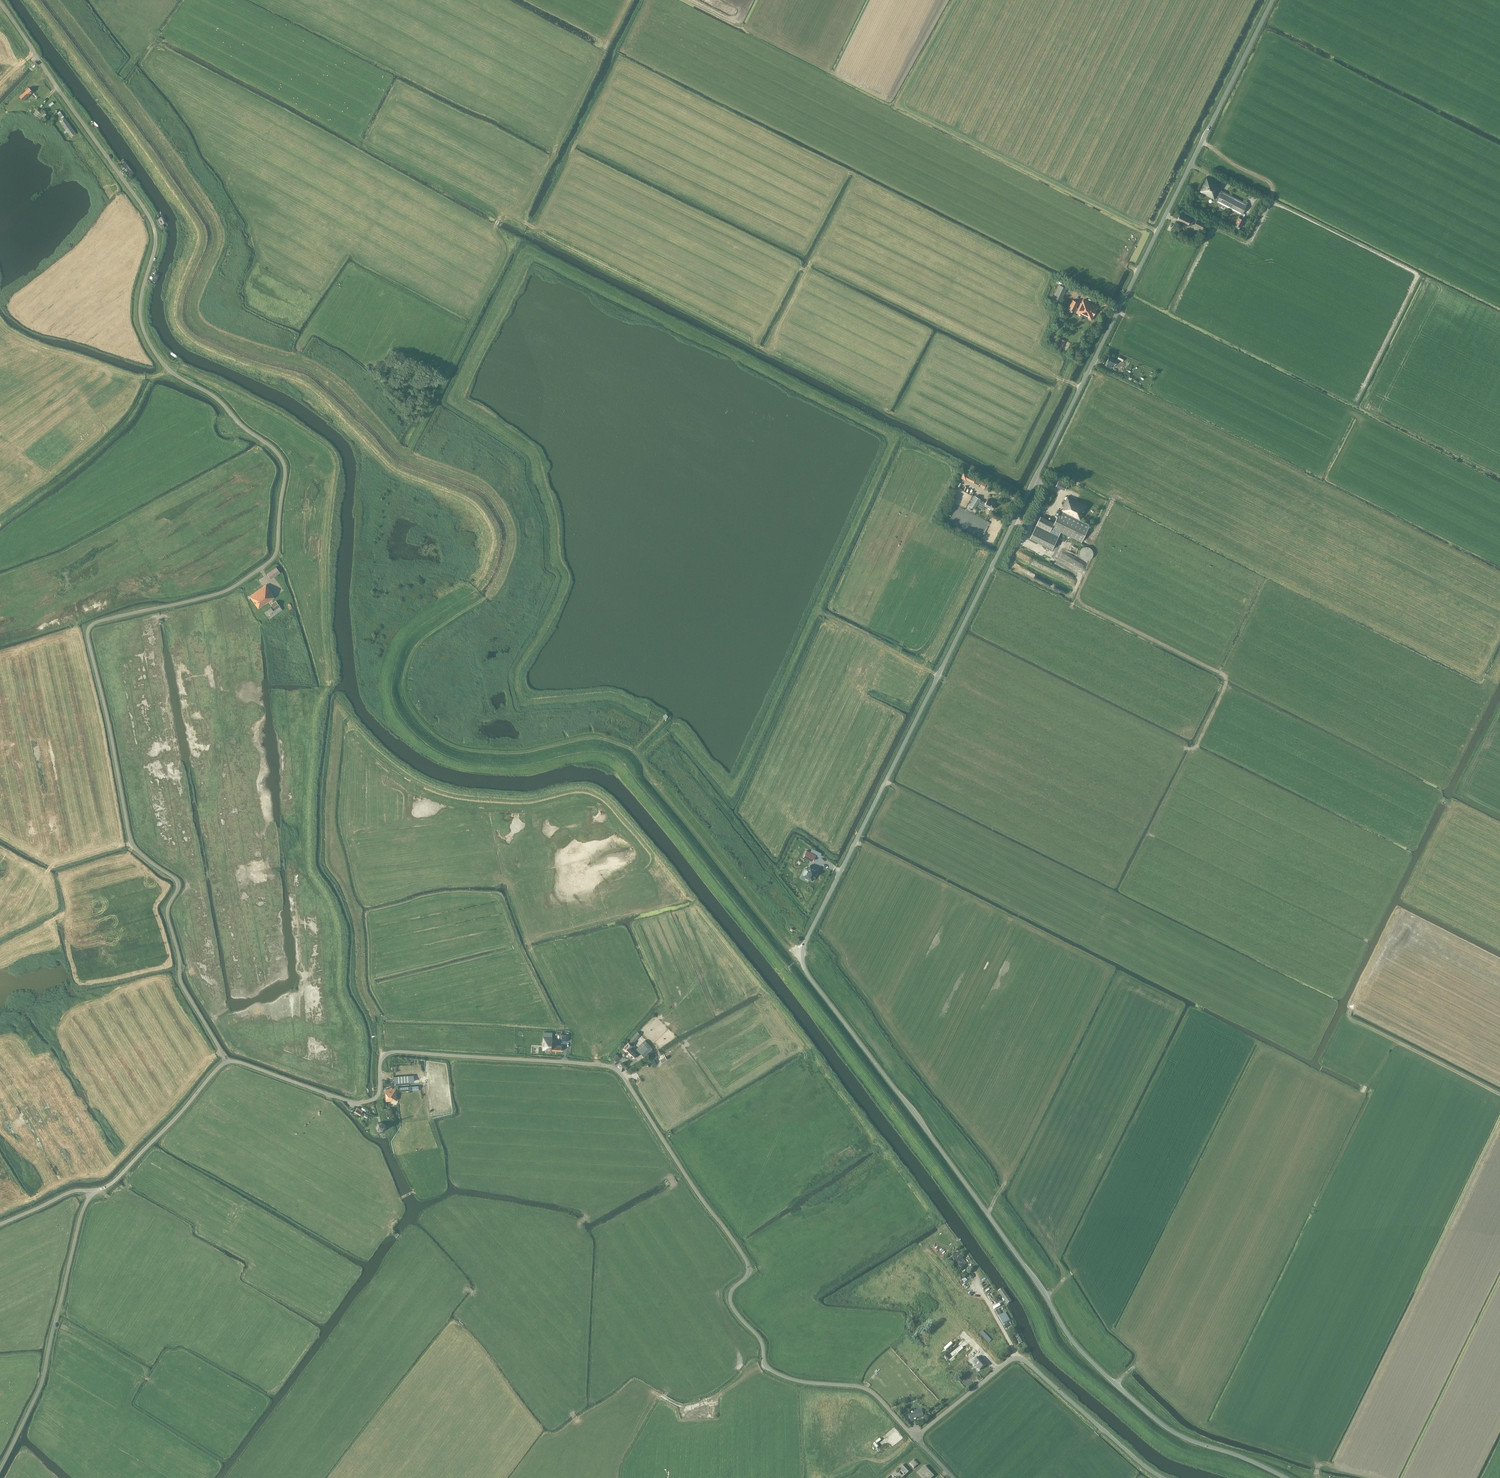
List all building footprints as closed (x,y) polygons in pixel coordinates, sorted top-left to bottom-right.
[(33,92),(28,87),(19,96),(23,100),(33,92)] [(32,114),(40,119),(43,114),(36,109),(32,114)] [(65,118),(60,122),(71,136),(75,133),(65,118)] [(1206,178),(1199,191),(1213,198),(1212,200),(1241,215),(1247,204),(1247,203),(1248,202),(1245,200),(1244,202),(1222,190),(1222,191),(1220,190),(1220,189),(1219,189),(1221,185),(1206,178)] [(1188,225),(1188,224),(1191,226),(1194,220),(1190,218),(1190,219),(1180,214),(1177,220),(1188,225)] [(1238,217),(1234,224),(1240,227),(1244,220),(1238,217)] [(1196,219),(1193,225),(1202,229),(1204,223),(1196,219)] [(1059,285),(1053,299),(1060,303),(1067,288),(1059,285)] [(1083,300),(1081,303),(1076,313),(1092,320),(1098,307),(1083,300)] [(1109,356),(1107,361),(1108,362),(1106,365),(1111,368),(1113,364),(1114,365),(1117,360),(1109,356)] [(407,370),(403,378),(409,380),(412,373),(407,370)] [(966,480),(984,488),(986,483),(963,472),(960,478),(966,480)] [(1064,490),(1068,482),(1059,478),(1056,486),(1064,490)] [(975,496),(969,505),(970,506),(973,508),(975,508),(980,499),(975,496)] [(1041,516),(1036,525),(1029,539),(1052,550),(1059,537),(1049,532),(1052,528),(1081,542),(1089,526),(1088,525),(1089,524),(1080,519),(1087,506),(1067,496),(1062,506),(1063,507),(1061,511),(1060,510),(1054,522),(1041,516)] [(980,499),(977,506),(983,509),(985,506),(992,510),(995,503),(987,499),(986,502),(980,499)] [(1093,556),(1093,554),(1093,553),(1093,552),(1093,551),(1092,550),(1092,549),(1091,548),(1090,547),(1089,547),(1088,547),(1087,546),(1086,546),(1084,547),(1083,547),(1082,548),(1081,548),(1081,549),(1080,550),(1080,552),(1080,553),(1080,554),(1080,555),(1080,556),(1081,557),(1081,558),(1082,559),(1083,559),(1084,560),(1086,560),(1087,560),(1088,560),(1089,560),(1090,559),(1091,558),(1092,558),(1092,557),(1093,556)] [(276,567),(266,573),(271,579),(280,573),(276,567)] [(249,596),(258,608),(274,597),(272,594),(272,593),(266,584),(249,596)] [(282,610),(276,601),(271,604),(275,609),(273,611),(271,607),(264,612),(269,619),(282,610)] [(807,850),(803,856),(812,861),(815,855),(807,850)] [(810,865),(805,876),(813,880),(815,876),(816,874),(818,870),(810,865)] [(542,1050),(561,1051),(561,1046),(556,1045),(556,1043),(552,1042),(552,1032),(543,1032),(542,1050)] [(637,1033),(634,1035),(626,1043),(626,1044),(622,1048),(631,1056),(629,1058),(631,1060),(633,1058),(633,1059),(637,1054),(629,1046),(637,1038),(640,1035),(637,1033)] [(636,1049),(642,1054),(648,1048),(642,1043),(636,1049)] [(398,1085),(409,1084),(408,1076),(393,1077),(394,1088),(391,1088),(391,1087),(390,1088),(390,1089),(385,1089),(386,1101),(396,1100),(396,1089),(398,1089),(398,1085)] [(359,1115),(360,1115),(361,1116),(362,1113),(361,1112),(362,1110),(357,1107),(354,1112),(359,1115)] [(383,1131),(386,1127),(385,1124),(381,1122),(378,1123),(376,1126),(377,1130),(380,1132),(383,1131)] [(954,1255),(951,1257),(952,1259),(954,1261),(956,1261),(957,1262),(961,1268),(965,1265),(964,1265),(965,1264),(963,1261),(964,1261),(962,1259),(964,1257),(960,1251),(954,1255)] [(1011,1301),(1002,1288),(996,1293),(1005,1306),(1011,1301)] [(1015,1331),(1013,1332),(1019,1344),(1022,1342),(1015,1331)] [(973,1362),(980,1370),(985,1365),(979,1357),(979,1358),(977,1356),(974,1359),(975,1361),(973,1362)] [(905,1408),(899,1410),(900,1412),(902,1416),(908,1414),(907,1413),(909,1412),(907,1409),(905,1410),(905,1408)] [(913,1419),(923,1417),(921,1409),(914,1411),(914,1413),(908,1415),(910,1421),(913,1420),(913,1419)] [(917,1466),(912,1461),(908,1465),(912,1470),(917,1466)] [(902,1468),(889,1477),(903,1477),(907,1475),(902,1468)] [(925,1470),(919,1475),(922,1477),(933,1477),(925,1470)]
